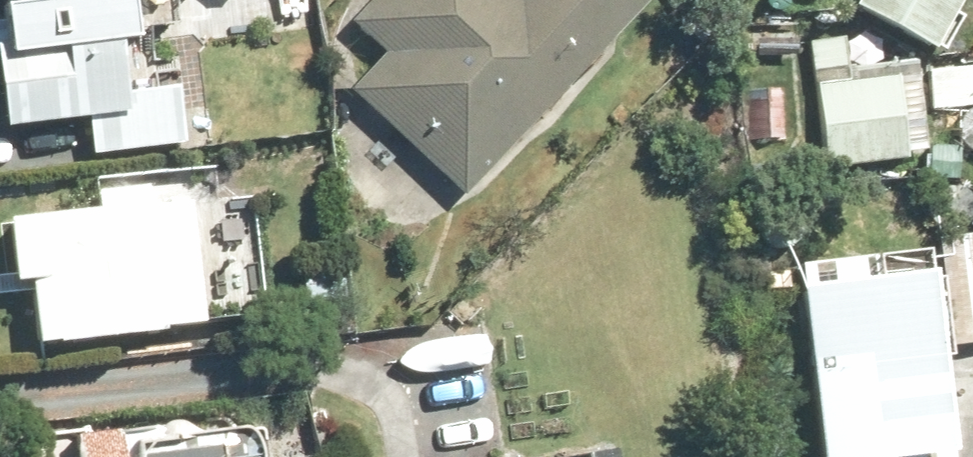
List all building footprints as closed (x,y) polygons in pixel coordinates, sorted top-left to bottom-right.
[(109,31),(122,30),(118,0),(0,0),(0,122),(82,112),(87,151),(179,140),(171,83),(116,89),(109,31)] [(350,19),(379,49),(347,87),(459,193),(635,0),(367,0),(350,19)] [(844,2),(924,45),(949,0),(845,0),(844,2)] [(822,164),(906,153),(895,71),(844,77),(839,33),(803,38),(809,93),(813,93),(822,164)] [(926,67),(929,106),(972,102),(972,63),(926,67)] [(85,189),(87,205),(0,215),(0,235),(5,279),(22,277),(29,337),(47,336),(47,339),(154,328),(154,323),(190,320),(176,201),(138,206),(136,184),(85,189)] [(947,343),(972,339),(972,231),(936,235),(947,343)] [(920,265),(789,281),(810,456),(863,456),(943,448),(920,265)] [(326,279),(306,280),(306,303),(328,302),(326,279)] [(143,424),(61,431),(64,456),(260,456),(257,429),(256,427),(254,426),(250,424),(234,426),(230,424),(225,424),(222,422),(185,426),(179,423),(174,420),(168,418),(162,417),(157,417),(153,418),(148,421),(143,424)]
